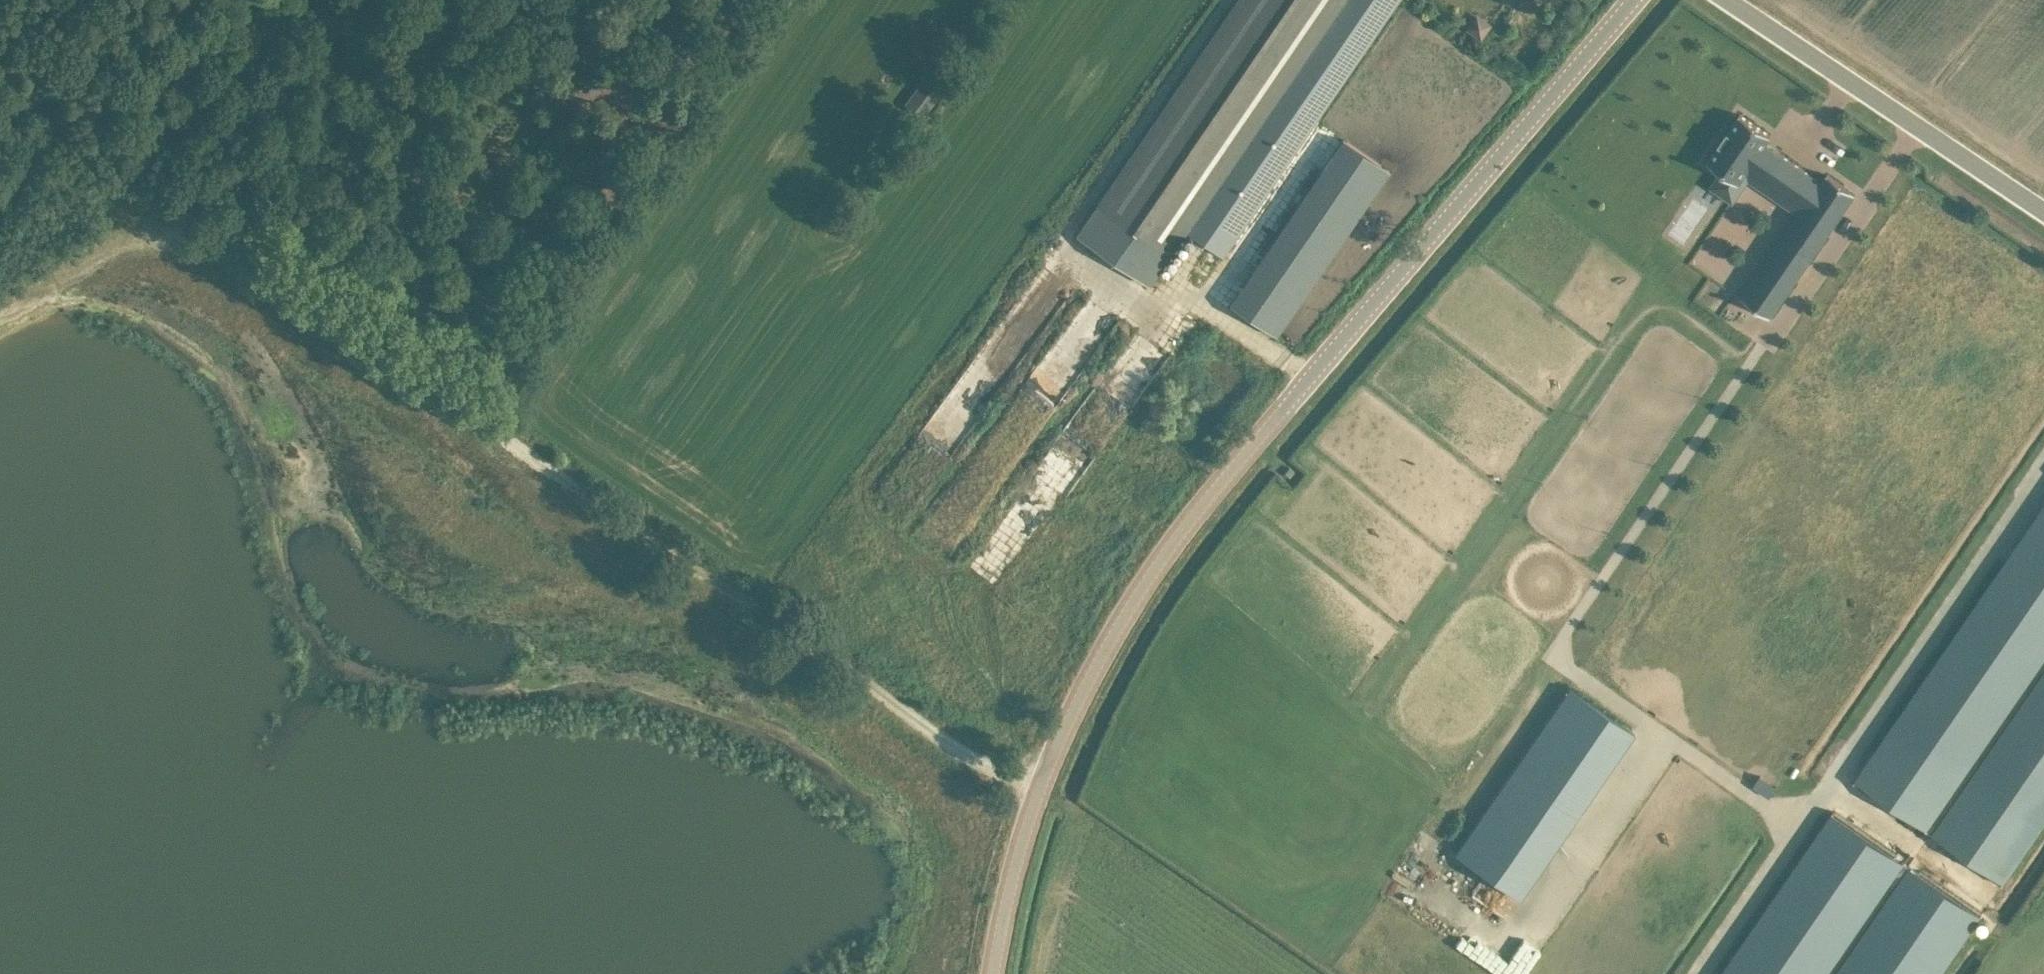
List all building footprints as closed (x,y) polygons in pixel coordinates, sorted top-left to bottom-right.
[(1184,228),(1222,255),(1397,0),(1239,0),(1078,235),(1147,283),(1184,228)] [(1491,23),(1490,22),(1476,12),(1465,28),(1480,39),(1485,33),(1491,23)] [(605,70),(583,77),(586,84),(579,86),(581,93),(587,91),(588,93),(611,86),(605,70)] [(922,81),(903,106),(919,118),(938,93),(922,81)] [(1766,142),(1771,134),(1740,113),(1707,161),(1739,182),(1747,170),(1803,208),(1799,214),(1802,217),(1746,299),(1771,316),(1856,192),(1827,173),(1822,181),(1766,142)] [(1389,169),(1343,137),(1233,299),(1230,302),(1276,334),(1389,169)] [(1854,781),(1916,824),(1917,821),(1942,838),(1940,841),(2002,883),(2004,881),(2043,823),(2043,505),(1856,778),(1854,781)] [(1455,852),(1519,896),(1634,731),(1570,687),(1455,852)] [(1721,973),(1940,973),(1981,914),(1983,912),(1921,869),(1920,872),(1894,854),(1896,852),(1834,809),(1832,812),(1721,973)]
